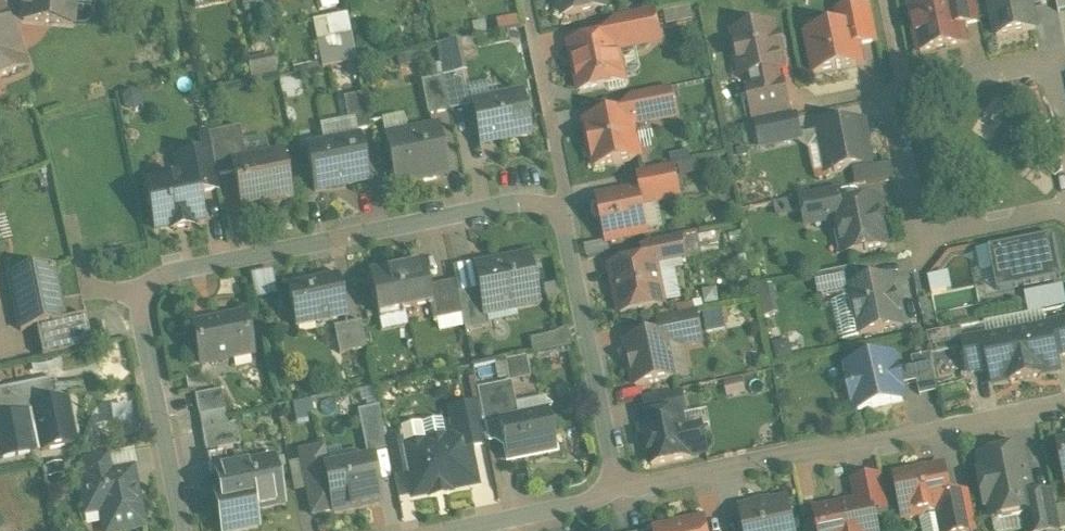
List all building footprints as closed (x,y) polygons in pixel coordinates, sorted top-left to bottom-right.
[(25,20),(74,24),(76,0),(27,0),(25,20)] [(566,16),(604,8),(604,7),(607,3),(606,0),(563,0),(566,16)] [(912,8),(921,52),(965,43),(962,26),(956,0),(950,0),(912,8)] [(962,26),(982,22),(977,0),(956,0),(962,26)] [(998,37),(1036,29),(1032,7),(1030,0),(991,0),(998,37)] [(869,6),(839,12),(842,29),(855,26),(859,46),(876,42),(869,6)] [(0,9),(0,77),(26,67),(3,8),(0,9)] [(656,11),(618,19),(621,36),(624,48),(662,40),(656,11)] [(348,14),(314,21),(320,49),(354,42),(348,14)] [(842,29),(808,36),(816,74),(863,65),(859,46),(855,26),(842,29)] [(775,27),(734,35),(740,64),(747,62),(752,87),(781,81),(779,71),(783,70),(780,54),(784,53),(781,36),(777,37),(775,27)] [(621,36),(572,46),(573,47),(574,47),(576,56),(573,61),(575,70),(577,71),(582,91),(607,86),(612,89),(626,86),(629,82),(628,77),(623,74),(618,49),(624,48),(621,36)] [(463,73),(443,78),(450,112),(470,107),(463,73)] [(443,78),(422,82),(429,116),(450,112),(443,78)] [(752,87),(749,88),(755,113),(789,106),(783,81),(752,87)] [(672,89),(635,96),(640,124),(677,116),(672,89)] [(364,95),(345,99),(352,133),(372,129),(364,95)] [(522,95),(475,105),(483,143),(530,133),(525,112),(520,113),(517,97),(522,96),(522,95)] [(632,113),(588,122),(590,136),(589,138),(592,150),(593,151),(597,167),(641,158),(632,113)] [(797,115),(758,123),(763,148),(775,146),(773,138),(800,133),(797,115)] [(862,124),(822,132),(830,173),(870,165),(862,124)] [(440,127),(387,138),(396,185),(449,174),(440,127)] [(241,128),(209,135),(213,152),(218,177),(240,173),(238,163),(248,161),(241,128)] [(360,138),(307,149),(316,193),(369,182),(360,138)] [(213,152),(178,159),(182,178),(194,175),(198,194),(220,189),(218,177),(213,152)] [(248,161),(238,163),(240,173),(247,207),(290,198),(282,154),(248,161)] [(697,161),(680,165),(682,176),(699,172),(697,161)] [(673,165),(574,185),(574,186),(640,173),(644,190),(639,191),(642,204),(680,196),(673,165)] [(182,178),(147,185),(156,229),(173,225),(174,230),(176,229),(189,226),(189,227),(191,226),(190,221),(204,219),(198,194),(194,175),(182,178)] [(639,191),(601,199),(609,240),(647,232),(642,204),(639,191)] [(818,194),(802,197),(808,225),(839,219),(836,208),(821,211),(818,194)] [(877,200),(836,208),(839,219),(842,236),(848,239),(851,239),(853,252),(887,246),(877,200)] [(699,235),(682,239),(686,257),(703,253),(699,235)] [(1053,235),(977,251),(986,294),(1062,278),(1053,235)] [(682,239),(644,246),(647,261),(655,259),(657,266),(687,260),(686,257),(682,239)] [(528,257),(476,268),(481,288),(486,313),(487,313),(538,303),(528,257)] [(647,261),(613,268),(616,287),(618,287),(623,312),(621,312),(622,314),(664,305),(657,266),(655,259),(647,261)] [(411,266),(371,274),(379,315),(431,304),(432,304),(429,287),(424,261),(411,264),(411,266)] [(54,266),(10,275),(22,330),(65,321),(54,266)] [(857,268),(819,276),(824,299),(845,295),(846,301),(854,300),(852,288),(861,286),(857,268)] [(339,278),(289,288),(297,327),(298,326),(297,320),(314,316),(315,323),(347,316),(339,278)] [(861,286),(852,288),(854,300),(862,336),(903,327),(894,279),(861,286)] [(456,281),(429,287),(432,304),(431,304),(434,321),(463,315),(458,293),(456,281)] [(1026,294),(1030,314),(1064,307),(1064,299),(1062,286),(1026,294)] [(481,288),(458,293),(463,315),(466,331),(490,326),(487,313),(486,313),(481,288)] [(74,294),(66,296),(69,310),(77,308),(74,294)] [(722,310),(704,314),(708,333),(726,329),(722,310)] [(697,312),(660,319),(663,336),(670,335),(672,347),(703,341),(697,312)] [(216,324),(196,328),(196,325),(194,325),(202,364),(236,357),(235,354),(250,351),(251,354),(253,354),(245,315),(215,321),(216,324)] [(1048,325),(1049,329),(1051,329),(1057,358),(1064,356),(1064,321),(1048,325)] [(362,322),(335,327),(340,354),(368,349),(362,322)] [(988,341),(987,341),(992,370),(995,385),(1012,382),(1012,384),(1043,378),(1043,376),(1059,373),(1057,358),(1051,329),(1049,329),(988,341)] [(663,336),(628,343),(637,386),(678,378),(672,347),(670,335),(663,336)] [(987,337),(964,341),(971,375),(992,370),(987,341),(988,341),(987,337)] [(932,355),(913,360),(916,374),(934,370),(932,355)] [(893,358),(849,368),(852,380),(849,381),(854,401),(857,400),(860,412),(904,402),(900,388),(899,385),(896,385),(894,375),(897,375),(896,372),(896,371),(893,358)] [(934,370),(916,374),(922,397),(939,393),(934,370)] [(74,444),(65,401),(59,402),(55,379),(0,390),(0,459),(74,444)] [(512,383),(478,390),(481,404),(485,425),(500,422),(499,416),(518,412),(512,383)] [(682,391),(646,398),(650,419),(682,413),(682,414),(686,413),(682,391)] [(222,392),(196,398),(200,416),(226,410),(222,392)] [(481,404),(452,410),(457,437),(467,435),(469,448),(489,444),(485,425),(481,404)] [(379,407),(359,411),(368,453),(388,449),(387,442),(379,407)] [(226,410),(200,416),(203,431),(229,425),(226,410)] [(549,412),(520,418),(518,412),(499,416),(500,422),(508,460),(557,450),(549,412)] [(650,419),(644,421),(653,465),(691,458),(691,456),(708,452),(703,427),(686,430),(682,414),(682,413),(650,419)] [(229,425),(203,431),(207,452),(241,445),(237,424),(229,425)] [(426,439),(423,424),(402,429),(403,434),(401,434),(402,435),(399,436),(400,439),(402,439),(409,474),(414,497),(431,493),(431,495),(450,491),(450,489),(477,484),(469,448),(467,435),(457,437),(427,443),(427,439),(426,439)] [(400,439),(387,442),(388,449),(394,477),(409,474),(402,439),(400,439)] [(135,449),(110,455),(114,471),(139,466),(135,449)] [(301,454),(302,462),(308,491),(314,516),(334,511),(335,513),(382,504),(373,461),(329,470),(324,449),(301,454)] [(1024,450),(981,459),(984,473),(980,474),(987,507),(991,506),(993,517),(1026,511),(1035,509),(1033,499),(1031,489),(1029,488),(1026,470),(1028,470),(1024,450)] [(110,454),(80,460),(84,479),(114,473),(114,471),(110,455),(110,454)] [(226,454),(208,458),(212,474),(217,473),(217,472),(229,470),(226,454)] [(237,470),(237,468),(229,470),(217,472),(217,473),(221,495),(216,496),(223,530),(242,530),(258,528),(255,511),(284,505),(275,460),(274,460),(274,462),(237,470)] [(308,491),(302,462),(289,465),(295,493),(308,491)] [(62,464),(49,467),(51,478),(64,475),(62,464)] [(933,471),(930,469),(918,471),(916,475),(897,479),(904,517),(907,517),(910,519),(926,516),(928,513),(939,511),(953,508),(951,499),(945,469),(933,471)] [(81,480),(86,509),(101,506),(106,530),(124,530),(145,527),(133,470),(114,473),(84,479),(81,480)] [(883,479),(853,485),(857,505),(871,502),(875,520),(891,517),(883,479)] [(1033,499),(1035,509),(1026,511),(1030,530),(1062,530),(1055,494),(1033,499)] [(951,499),(953,508),(939,511),(943,530),(978,530),(971,495),(951,499)] [(743,512),(747,530),(795,530),(789,502),(743,512)] [(818,513),(822,530),(877,530),(875,520),(871,502),(857,505),(818,513)] [(675,525),(676,528),(663,530),(707,530),(705,519),(675,525)]
